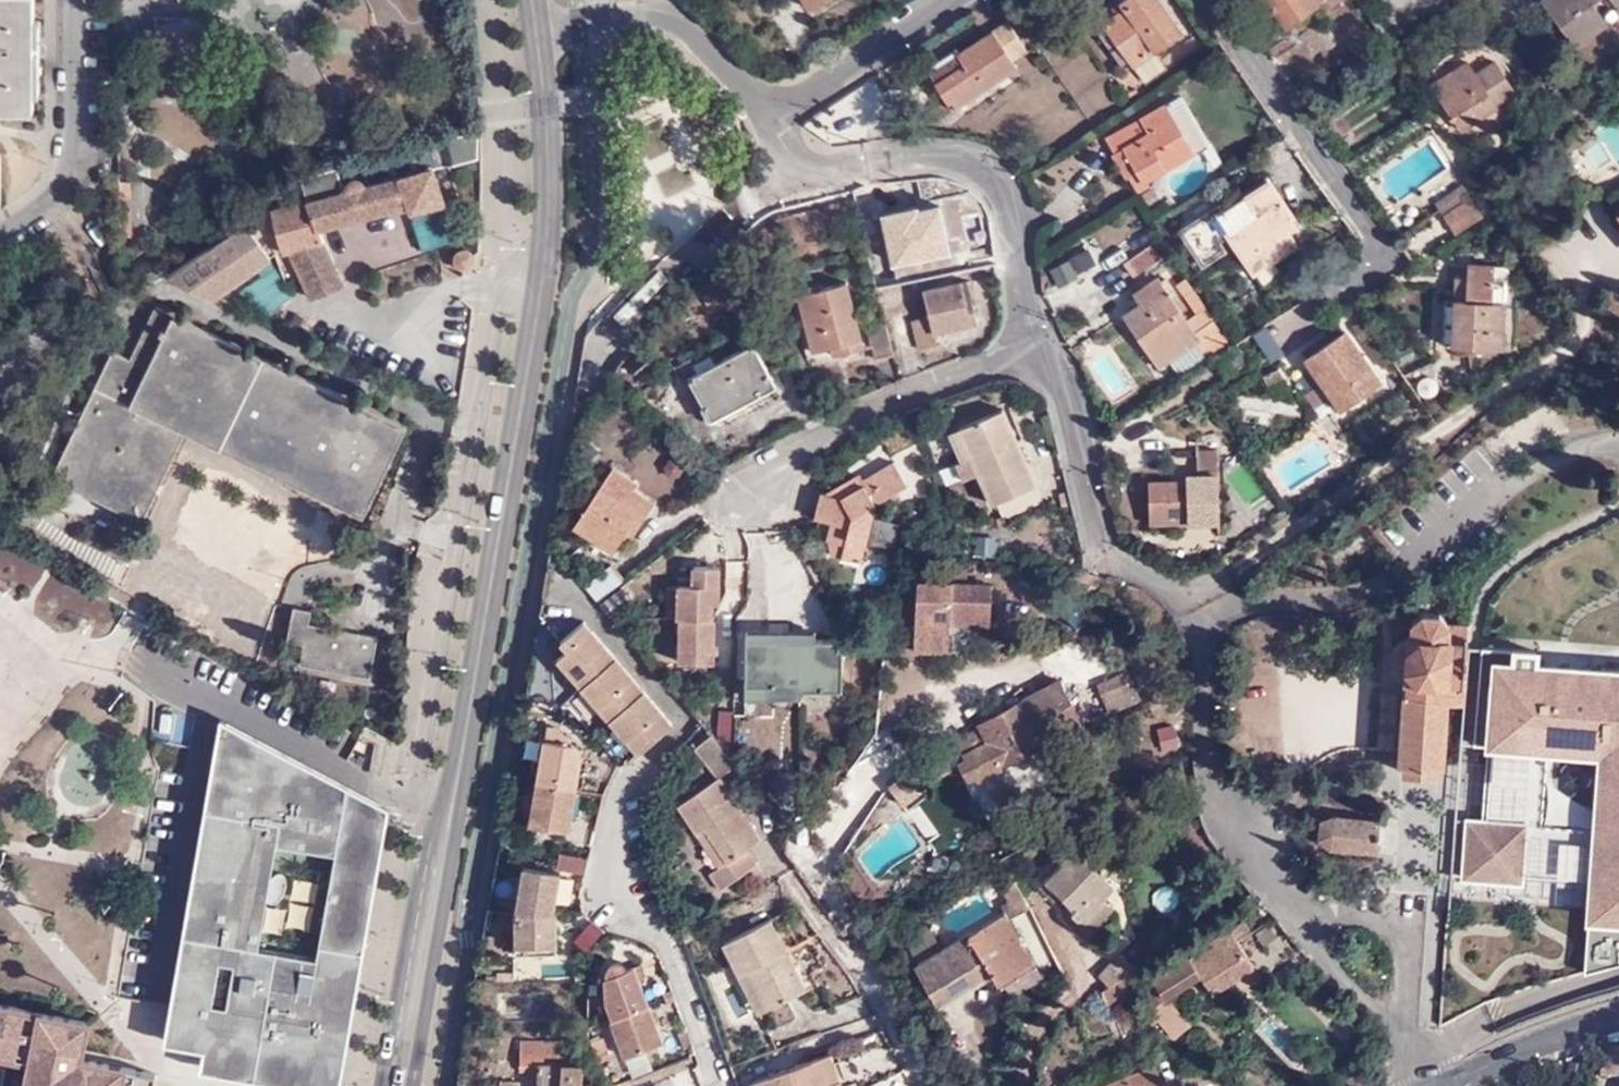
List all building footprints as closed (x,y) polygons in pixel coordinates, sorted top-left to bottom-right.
[(36,109),(36,46),(36,0),(0,0),(0,109),(36,109)] [(810,10),(824,0),(804,0),(810,10)] [(1104,26),(1126,59),(1133,54),(1140,64),(1181,33),(1159,0),(1123,0),(1121,2),(1127,11),(1104,26)] [(1272,15),(1276,13),(1286,29),(1319,6),(1323,11),(1338,0),(1262,0),(1272,15)] [(1543,2),(1572,42),(1606,18),(1593,0),(1546,0),(1543,2)] [(202,79),(203,13),(155,13),(154,78),(202,79)] [(1010,22),(960,53),(968,68),(938,84),(955,111),(1021,69),(1015,60),(1028,51),(1010,22)] [(968,68),(960,53),(930,71),(938,84),(968,68)] [(1471,61),(1433,83),(1462,132),(1502,109),(1498,103),(1516,91),(1497,59),(1478,71),(1471,61)] [(1179,95),(1166,103),(1195,152),(1208,143),(1179,95)] [(1195,152),(1166,103),(1105,139),(1113,153),(1111,154),(1127,179),(1128,178),(1139,172),(1145,182),(1148,180),(1195,152)] [(344,282),(318,228),(407,202),(408,208),(441,198),(430,166),(475,153),(475,125),(379,150),(377,151),(310,169),(263,188),(257,190),(254,213),(244,217),(164,272),(210,294),(269,253),(275,249),(287,279),(299,274),(310,297),(344,282)] [(1473,187),(1482,181),(1475,171),(1465,177),(1472,188),(1473,187)] [(1139,172),(1128,178),(1137,193),(1151,185),(1148,180),(1145,182),(1139,172)] [(1224,197),(1176,228),(1199,263),(1221,248),(1215,239),(1225,232),(1250,271),(1252,270),(1269,258),(1293,242),(1285,229),(1279,221),(1287,217),(1290,214),(1265,177),(1228,203),(1224,197)] [(131,182),(119,181),(118,235),(131,235),(131,182)] [(1437,206),(1440,209),(1468,191),(1465,187),(1437,206)] [(1154,189),(1143,196),(1149,207),(1161,201),(1154,189)] [(1468,191),(1440,209),(1445,217),(1473,198),(1468,191)] [(1473,198),(1445,217),(1457,234),(1485,215),(1473,198)] [(1287,217),(1279,221),(1285,229),(1292,224),(1287,217)] [(1152,244),(1126,263),(1136,277),(1162,258),(1152,244)] [(462,271),(465,272),(476,265),(479,253),(470,246),(463,246),(457,247),(453,256),(454,265),(457,269),(462,271)] [(1269,258),(1252,270),(1262,284),(1279,273),(1269,258)] [(1497,267),(1470,265),(1469,290),(1456,290),(1453,353),(1487,355),(1487,348),(1504,348),(1509,276),(1496,275),(1497,267)] [(1206,360),(1230,343),(1216,321),(1197,333),(1195,331),(1186,317),(1160,277),(1145,287),(1151,298),(1125,316),(1158,366),(1167,359),(1195,342),(1204,356),(1206,360)] [(850,280),(801,292),(814,349),(842,343),(843,351),(865,346),(850,280)] [(969,280),(926,288),(932,315),(914,319),(921,348),(940,344),(938,333),(978,324),(969,280)] [(128,357),(112,349),(49,476),(142,519),(183,432),(363,515),(406,426),(155,305),(128,357)] [(1214,318),(1206,305),(1186,317),(1195,331),(1214,318)] [(895,356),(887,324),(870,328),(878,360),(895,356)] [(1346,330),(1304,358),(1339,411),(1381,382),(1346,330)] [(1177,374),(1204,356),(1195,342),(1167,359),(1177,374)] [(755,343),(690,377),(713,421),(778,385),(755,343)] [(1006,406),(959,425),(978,471),(992,504),(1037,484),(1006,406)] [(978,471),(959,425),(950,429),(961,456),(956,458),(963,477),(978,471)] [(1188,481),(1151,482),(1152,524),(1222,524),(1220,449),(1200,450),(1201,474),(1189,475),(1188,481)] [(615,464),(576,523),(615,548),(630,526),(638,530),(656,502),(633,486),(638,479),(615,464)] [(841,495),(821,491),(818,489),(811,516),(830,521),(826,538),(830,539),(845,544),(841,556),(861,562),(876,502),(912,489),(902,464),(866,478),(869,483),(857,487),(841,495)] [(864,473),(821,491),(841,495),(857,487),(869,483),(866,478),(864,473)] [(1440,491),(1429,501),(1440,510),(1449,501),(1440,491)] [(845,544),(830,539),(830,553),(841,556),(845,544)] [(689,574),(673,574),(674,659),(716,658),(715,556),(689,556),(689,574)] [(617,560),(589,581),(603,599),(630,577),(617,560)] [(987,581),(916,578),(914,649),(947,651),(948,621),(985,623),(987,581)] [(293,607),(285,641),(302,645),(298,663),(368,677),(377,637),(307,622),(310,611),(293,607)] [(1446,764),(1450,677),(1456,677),(1458,641),(1470,641),(1471,636),(1471,635),(1465,635),(1466,624),(1446,623),(1437,611),(1417,609),(1407,619),(1406,633),(1401,632),(1401,638),(1396,638),(1387,646),(1386,664),(1394,674),(1399,674),(1398,680),(1403,679),(1401,692),(1397,692),(1393,761),(1399,761),(1398,773),(1435,775),(1436,773),(1437,764),(1443,765),(1445,764),(1446,764)] [(588,617),(564,637),(572,646),(561,654),(642,749),(678,721),(588,617)] [(747,638),(819,640),(819,632),(747,630),(747,638)] [(844,640),(819,640),(747,638),(746,681),(802,683),(802,690),(842,691),(844,640)] [(1498,650),(1490,737),(1497,739),(1491,812),(1468,810),(1461,877),(1519,880),(1520,873),(1589,878),(1583,970),(1618,960),(1618,656),(1498,650)] [(1141,693),(1129,664),(1094,679),(1108,708),(1141,693)] [(1028,695),(933,749),(889,786),(904,806),(948,770),(958,764),(969,781),(976,777),(979,783),(1084,725),(1061,679),(1028,695)] [(801,698),(802,690),(802,683),(746,681),(746,696),(801,698)] [(736,713),(722,710),(714,727),(723,738),(733,749),(736,730),(736,713)] [(391,807),(227,715),(220,751),(365,831),(365,837),(379,839),(376,859),(381,861),(391,807)] [(563,725),(549,723),(531,820),(572,827),(586,750),(563,725)] [(694,746),(716,775),(737,762),(709,732),(694,746)] [(171,1007),(165,1039),(203,1046),(340,1072),(341,1068),(381,861),(376,859),(379,839),(365,837),(365,831),(220,751),(171,1007)] [(703,824),(726,860),(708,871),(718,887),(755,863),(745,847),(758,839),(718,776),(677,802),(695,830),(703,824)] [(1330,815),(1315,820),(1314,837),(1327,848),(1373,850),(1376,817),(1330,815)] [(695,830),(717,865),(726,860),(703,824),(695,830)] [(533,827),(531,842),(552,846),(554,831),(533,827)] [(1057,893),(1071,908),(1068,910),(1085,929),(1111,906),(1099,894),(1108,886),(1089,866),(1072,847),(1059,859),(1060,861),(1037,882),(1051,898),(1057,893)] [(525,864),(523,873),(543,876),(545,868),(525,864)] [(517,913),(518,912),(554,912),(561,871),(545,868),(543,876),(523,873),(517,913)] [(917,962),(915,963),(937,1002),(992,971),(999,980),(1033,958),(1005,910),(944,946),(917,962)] [(554,912),(518,912),(518,952),(559,952),(560,913),(554,912)] [(722,940),(757,1011),(803,988),(768,917),(722,940)] [(1240,917),(1147,975),(1160,996),(1196,973),(1207,990),(1249,964),(1234,940),(1249,930),(1240,917)] [(917,962),(944,946),(928,918),(901,934),(917,962)] [(679,927),(684,941),(696,936),(691,923),(679,927)] [(1106,986),(1132,969),(1128,967),(1130,965),(1118,953),(1096,975),(1106,985),(1106,986)] [(612,1017),(648,1003),(639,977),(634,979),(629,967),(626,968),(624,965),(622,963),(619,962),(616,963),(614,963),(611,965),(608,968),(607,971),(606,975),(606,998),(612,1017)] [(634,979),(639,977),(634,965),(629,967),(634,979)] [(1127,977),(1102,990),(1109,1005),(1134,993),(1127,977)] [(1164,996),(1147,1011),(1171,1038),(1188,1023),(1164,996)] [(32,1055),(25,1085),(152,1085),(155,1071),(79,1056),(86,1019),(0,1001),(0,1049),(32,1055)] [(624,1054),(662,1040),(648,1003),(612,1017),(611,1017),(624,1054)] [(520,1041),(520,1065),(538,1065),(538,1085),(597,1085),(597,1082),(584,1081),(584,1061),(575,1061),(576,1041),(520,1041)] [(203,1046),(199,1068),(293,1085),(338,1085),(340,1072),(203,1046)] [(624,1054),(630,1070),(651,1063),(645,1046),(624,1054)] [(1605,1048),(1604,1076),(1618,1077),(1618,1046),(1605,1048)] [(829,1051),(748,1081),(750,1085),(842,1085),(829,1051)] [(1156,1063),(1100,1085),(1165,1085),(1156,1063)] [(1569,1066),(1565,1085),(1579,1085),(1583,1069),(1569,1066)]
